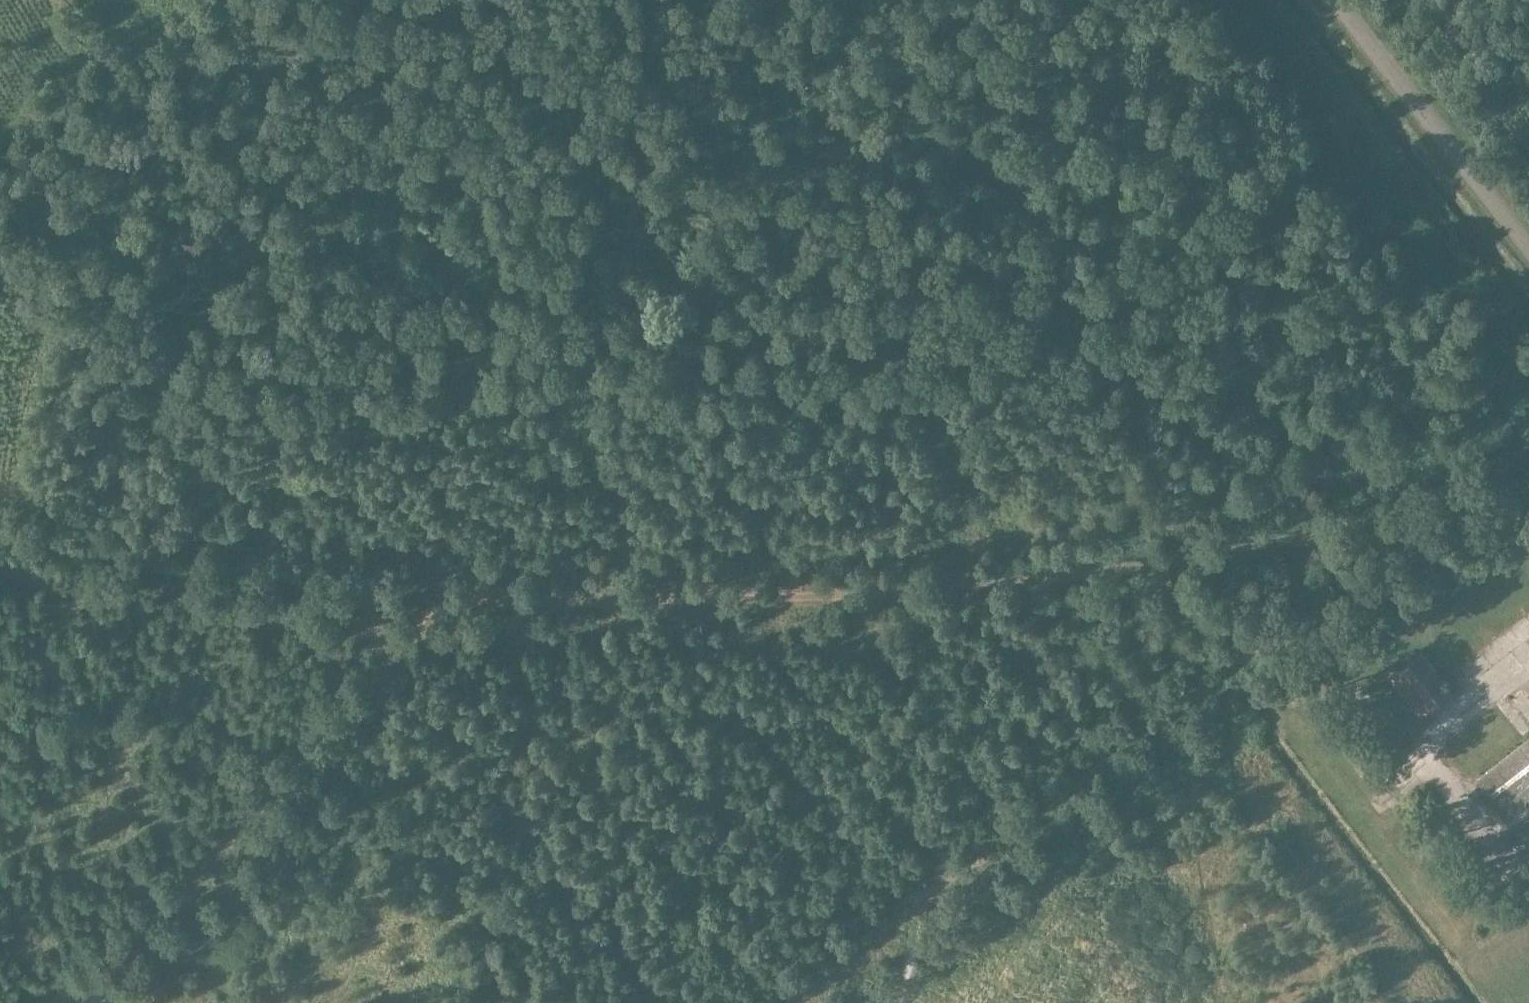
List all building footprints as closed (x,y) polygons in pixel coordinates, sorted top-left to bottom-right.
[(1478,779),(1528,845),(1528,739),(1478,779)]
